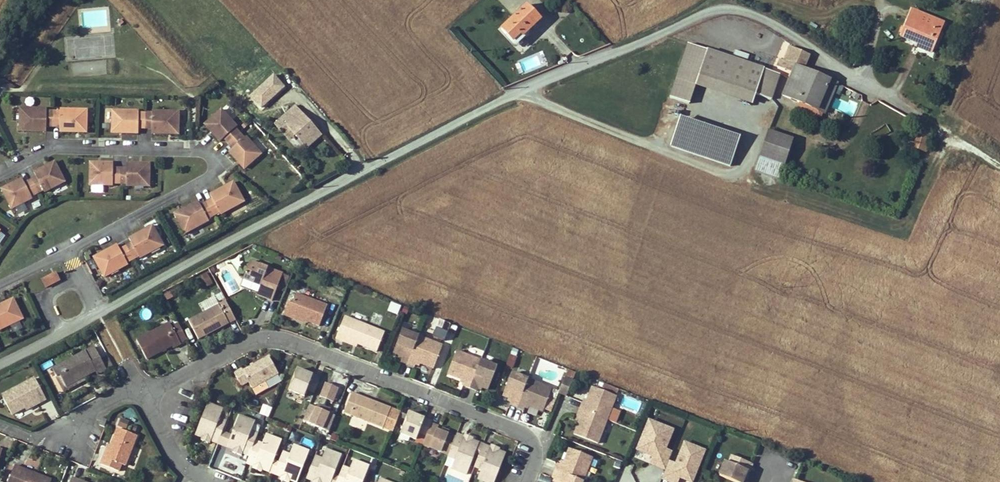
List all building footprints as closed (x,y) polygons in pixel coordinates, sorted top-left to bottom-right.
[(541,20),(528,6),(502,30),(513,43),(521,36),(523,38),(541,20)] [(917,44),(922,46),(920,49),(930,53),(942,24),(912,11),(905,30),(902,29),(900,33),(903,34),(901,38),(917,44)] [(837,84),(804,70),(810,56),(790,46),(783,62),(795,67),(782,95),(824,112),(837,84)] [(517,61),(521,73),(546,64),(542,52),(517,61)] [(738,89),(744,91),(751,72),(745,70),(738,89)] [(776,82),(751,72),(744,91),(748,93),(746,99),(775,107),(776,103),(750,94),(752,87),(770,94),(776,82)] [(262,104),(282,86),(278,80),(275,77),(269,81),(271,84),(256,98),(253,95),(252,93),(249,96),(254,100),(255,102),(258,100),(262,104)] [(735,86),(706,77),(700,97),(731,107),(736,94),(733,93),(735,86)] [(256,98),(271,84),(269,81),(264,86),(253,95),(256,98)] [(750,94),(776,103),(779,97),(770,94),(752,87),(750,94)] [(222,109),(205,125),(211,131),(220,142),(224,139),(228,143),(241,132),(237,128),(238,127),(222,109)] [(286,117),(291,122),(287,125),(308,148),(321,136),(296,109),(286,117)] [(52,126),(53,113),(45,112),(45,110),(20,110),(19,131),(46,132),(46,126),(52,126)] [(139,129),(145,129),(145,113),(140,113),(140,111),(112,110),(112,133),(119,133),(138,134),(139,129)] [(59,113),(53,113),(52,126),(59,127),(59,132),(79,133),(86,133),(86,111),(59,111),(59,113)] [(153,113),(145,113),(145,129),(152,129),(152,134),(171,134),(179,135),(181,112),(153,111),(153,113)] [(739,136),(689,120),(680,147),(729,163),(739,136)] [(916,130),(912,142),(928,148),(932,135),(916,130)] [(229,152),(239,164),(244,170),(263,154),(246,136),(243,136),(241,132),(228,143),(233,149),(229,152)] [(792,140),(769,132),(756,172),(779,179),(792,140)] [(912,142),(911,147),(926,152),(928,148),(912,142)] [(30,180),(38,195),(44,192),(45,193),(66,182),(55,162),(34,172),(36,177),(30,180)] [(113,185),(120,185),(120,168),(113,168),(113,162),(90,162),(89,186),(113,186),(113,185)] [(120,168),(120,185),(126,185),(126,187),(149,187),(151,164),(142,163),(127,163),(127,168),(120,168)] [(32,198),(38,195),(30,180),(24,183),(21,179),(2,189),(13,209),(32,199),(32,198)] [(245,203),(234,183),(228,186),(210,195),(213,199),(207,202),(215,217),(221,214),(222,215),(245,203)] [(201,205),(198,201),(182,210),(175,213),(187,234),(210,222),(209,220),(215,217),(207,202),(201,205)] [(165,246),(154,225),(129,238),(132,243),(126,246),(134,261),(140,258),(140,259),(165,246)] [(129,266),(128,264),(134,261),(126,246),(120,249),(118,245),(95,257),(106,278),(129,266)] [(291,276),(250,261),(244,278),(261,285),(257,295),(273,300),(277,289),(284,292),(291,276)] [(46,288),(61,281),(56,271),(41,279),(46,288)] [(207,272),(201,276),(206,287),(213,283),(207,272)] [(284,315),(296,320),(297,317),(308,321),(320,326),(328,306),(296,294),(292,304),(289,303),(284,315)] [(200,305),(204,312),(218,305),(214,297),(200,305)] [(23,321),(13,299),(0,305),(0,332),(23,321)] [(211,329),(217,326),(218,329),(236,319),(226,300),(220,304),(218,305),(204,312),(189,321),(199,340),(212,332),(211,329)] [(390,301),(387,311),(396,315),(400,305),(390,301)] [(337,338),(344,341),(346,338),(356,342),(368,346),(375,328),(346,317),(337,338)] [(137,340),(147,359),(172,345),(173,348),(182,343),(180,340),(172,326),(170,322),(137,340)] [(172,326),(180,340),(186,337),(178,323),(172,326)] [(377,350),(384,332),(375,328),(368,346),(377,350)] [(403,330),(394,353),(399,355),(404,356),(402,360),(401,362),(415,368),(415,365),(417,362),(421,363),(434,368),(443,345),(419,336),(403,330)] [(53,369),(57,377),(61,375),(67,386),(85,377),(96,371),(98,374),(107,369),(95,346),(53,369)] [(457,351),(448,374),(461,379),(464,380),(463,383),(462,386),(478,392),(479,389),(480,386),(483,388),(488,389),(497,366),(480,360),(457,351)] [(232,374),(241,390),(249,386),(254,396),(268,388),(264,381),(278,374),(266,354),(232,374)] [(108,355),(102,358),(107,369),(113,366),(108,355)] [(289,390),(305,396),(307,389),(315,392),(320,378),(313,375),(311,380),(305,378),(306,373),(297,369),(289,390)] [(512,372),(503,395),(509,398),(512,399),(511,402),(510,404),(525,410),(525,408),(527,405),(531,406),(543,411),(552,388),(528,379),(512,372)] [(86,380),(85,377),(67,386),(61,375),(57,377),(65,392),(86,380)] [(0,395),(9,412),(22,405),(32,400),(34,404),(45,397),(34,377),(0,395)] [(564,379),(558,393),(566,396),(572,382),(564,379)] [(325,382),(319,396),(333,402),(339,387),(325,382)] [(574,434),(598,443),(607,421),(616,396),(593,387),(587,400),(586,404),(583,403),(582,402),(579,410),(576,416),(578,417),(581,418),(579,421),(574,434)] [(368,404),(370,400),(350,393),(342,413),(350,416),(383,429),(390,408),(376,403),(375,406),(368,404)] [(637,410),(641,402),(626,395),(622,403),(637,410)] [(41,402),(48,419),(58,415),(50,398),(41,402)] [(32,400),(22,405),(24,409),(34,404),(32,400)] [(196,435),(202,437),(201,440),(210,443),(211,442),(212,439),(219,442),(223,431),(227,421),(220,418),(223,408),(208,403),(196,435)] [(307,405),(302,423),(328,431),(334,413),(307,405)] [(269,418),(272,410),(264,407),(261,415),(269,418)] [(401,433),(416,439),(419,433),(426,436),(431,424),(432,421),(425,418),(423,423),(416,420),(418,415),(409,412),(401,433)] [(255,421),(240,415),(232,435),(227,447),(233,449),(232,451),(242,456),(244,451),(250,454),(255,440),(258,433),(252,431),(255,421)] [(108,419),(102,417),(99,424),(104,427),(108,419)] [(682,440),(675,462),(669,460),(672,450),(666,448),(673,427),(646,418),(632,458),(664,469),(660,479),(668,481),(693,481),(705,448),(682,440)] [(120,420),(118,427),(127,429),(129,422),(120,420)] [(438,427),(431,424),(426,436),(423,445),(448,455),(455,437),(448,435),(442,432),(437,430),(438,427)] [(103,456),(99,464),(117,471),(120,463),(124,465),(137,435),(119,427),(112,444),(107,457),(103,456)] [(212,439),(211,442),(218,445),(227,448),(227,447),(232,435),(223,431),(219,442),(212,439)] [(302,431),(297,442),(310,447),(314,436),(302,431)] [(263,472),(264,469),(270,471),(274,459),(282,440),(266,434),(263,443),(255,440),(250,454),(246,462),(254,465),(253,468),(263,472)] [(474,455),(479,443),(472,440),(473,438),(464,434),(462,437),(456,435),(448,455),(448,456),(455,459),(451,468),(467,475),(474,455)] [(490,449),(491,446),(483,443),(480,442),(479,443),(474,455),(479,457),(483,446),(490,449)] [(103,456),(107,457),(112,444),(108,443),(103,456)] [(281,479),(287,481),(290,481),(291,480),(295,481),(297,481),(310,451),(294,444),(290,454),(284,451),(280,461),(276,472),(283,474),(281,478),(281,479)] [(482,469),(478,479),(486,481),(495,481),(506,453),(499,450),(500,449),(491,445),(491,446),(490,449),(483,446),(479,457),(475,467),(482,469)] [(556,481),(583,481),(593,457),(569,448),(564,461),(563,465),(560,464),(558,463),(555,469),(552,477),(555,478),(557,479),(556,481)] [(322,458),(315,456),(307,476),(314,479),(313,481),(316,481),(329,450),(326,449),(322,458)] [(334,475),(341,455),(329,450),(316,481),(331,481),(334,475)] [(752,464),(727,453),(717,474),(733,481),(743,481),(752,464)] [(276,472),(280,461),(274,459),(270,471),(269,473),(281,478),(283,474),(276,472)] [(369,466),(354,460),(350,469),(343,466),(339,477),(337,481),(363,481),(369,466)] [(34,471),(32,476),(21,471),(22,467),(14,463),(6,481),(47,481),(49,477),(34,471)] [(21,471),(32,476),(34,471),(22,467),(21,471)]
